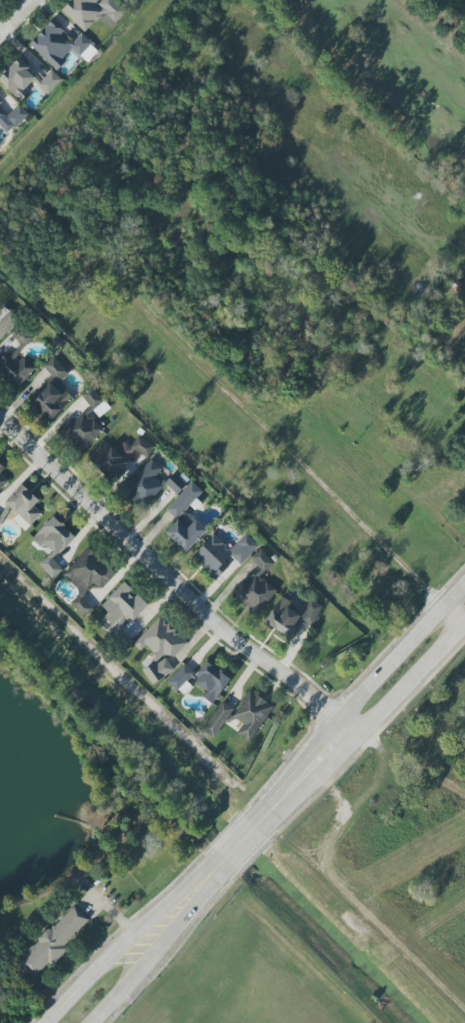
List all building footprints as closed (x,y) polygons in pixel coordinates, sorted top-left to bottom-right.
[(127,12),(115,0),(101,0),(100,1),(99,0),(71,0),(61,9),(85,32),(98,18),(109,29),(127,12)] [(29,44),(56,69),(74,51),(80,56),(92,43),(81,33),(73,42),(50,21),(29,44)] [(51,70),(42,80),(19,58),(0,77),(0,82),(20,101),(29,92),(25,88),(33,81),(47,95),(62,80),(51,70)] [(8,135),(28,114),(18,104),(8,115),(0,109),(0,127),(8,135)] [(20,320),(5,306),(0,311),(0,340),(20,320)] [(6,352),(0,358),(0,373),(17,389),(37,367),(17,349),(11,357),(6,352)] [(51,421),(74,396),(59,383),(69,373),(52,357),(43,367),(53,376),(30,402),(51,421)] [(104,430),(86,411),(76,420),(72,416),(58,429),(80,453),(104,430)] [(136,451),(146,459),(154,448),(139,435),(130,446),(124,441),(116,450),(111,446),(94,465),(112,479),(136,451)] [(154,478),(162,469),(150,459),(122,490),(143,509),(163,486),(154,478)] [(8,482),(0,473),(5,469),(0,463),(0,489),(8,482)] [(176,471),(165,483),(177,494),(188,482),(176,471)] [(186,553),(207,530),(185,510),(193,502),(202,492),(191,481),(166,509),(177,520),(165,533),(186,553)] [(25,531),(42,513),(34,506),(39,500),(22,484),(4,503),(17,515),(13,519),(25,531)] [(57,555),(75,536),(53,516),(32,539),(41,547),(44,543),(57,555)] [(241,565),(258,545),(244,533),(231,549),(212,534),(191,558),(215,578),(233,557),(241,565)] [(84,618),(94,608),(82,595),(94,584),(99,590),(115,575),(88,547),(62,573),(80,593),(70,603),(84,618)] [(276,590),(272,586),(260,577),(263,573),(274,564),(263,551),(260,549),(250,557),(258,568),(248,583),(242,579),(231,596),(258,615),(276,590)] [(38,563),(52,579),(63,569),(49,554),(38,563)] [(97,625),(124,648),(132,639),(120,629),(129,618),(134,622),(149,604),(137,594),(137,595),(121,582),(101,606),(108,612),(97,625)] [(290,638),(302,616),(289,609),(293,602),(280,596),(265,624),(290,638)] [(322,605),(309,600),(301,621),(314,626),(322,605)] [(155,685),(173,667),(168,662),(187,642),(160,616),(133,644),(140,651),(145,645),(152,651),(142,662),(147,667),(142,672),(155,685)] [(192,682),(207,693),(203,698),(211,704),(231,679),(208,662),(192,682)] [(182,687),(181,686),(194,673),(184,663),(166,682),(177,692),(182,687)] [(273,706),(249,691),(232,717),(243,723),(236,733),(250,742),(273,706)] [(233,707),(221,700),(203,731),(215,738),(233,707)] [(90,920),(72,904),(19,962),(35,977),(47,964),(49,965),(90,920)]
